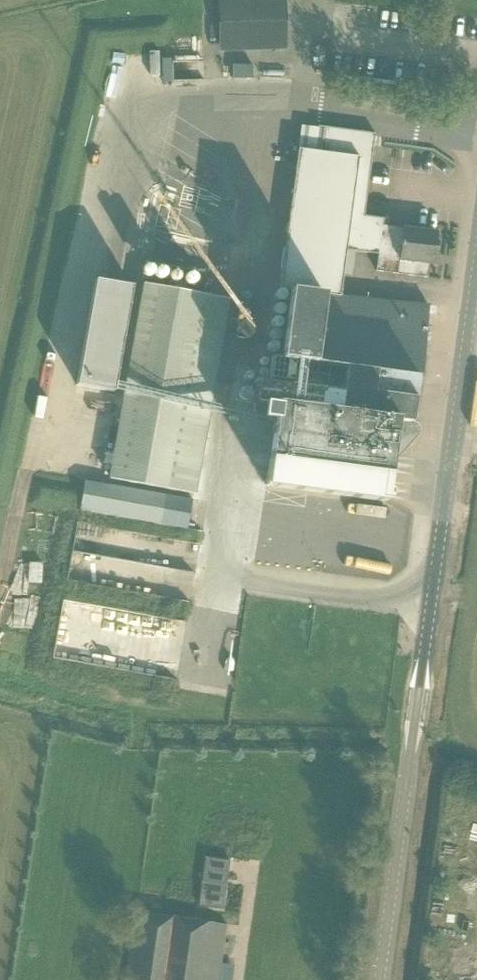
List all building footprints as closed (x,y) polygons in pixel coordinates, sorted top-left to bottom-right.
[(285,0),(217,0),(219,51),(287,49),(285,0)] [(252,50),(252,61),(269,61),(269,50),(252,50)] [(251,65),(231,66),(231,79),(252,78),(251,65)] [(299,148),(280,287),(292,289),(340,296),(345,248),(378,254),(376,271),(427,278),(428,264),(433,265),(437,233),(389,227),(390,218),(362,215),(374,137),(375,133),(323,127),(319,151),(299,148)] [(164,237),(166,206),(193,207),(194,194),(151,192),(148,236),(164,237)] [(94,281),(76,386),(113,392),(131,287),(94,281)] [(230,298),(143,282),(108,478),(195,494),(230,298)] [(277,404),(265,486),(384,502),(391,453),(403,454),(415,440),(425,340),(426,330),(429,306),(340,296),(292,289),(282,359),(271,357),(268,381),(273,382),(270,403),(277,404)] [(355,516),(355,527),(375,527),(376,503),(365,503),(364,517),(355,516)] [(56,581),(174,596),(177,569),(123,562),(127,532),(64,524),(56,581)] [(166,544),(164,565),(177,566),(179,545),(166,544)] [(198,906),(222,910),(229,861),(205,858),(198,906)] [(276,915),(297,916),(297,908),(277,907),(276,915)] [(226,925),(136,912),(126,979),(218,979),(226,925)]
